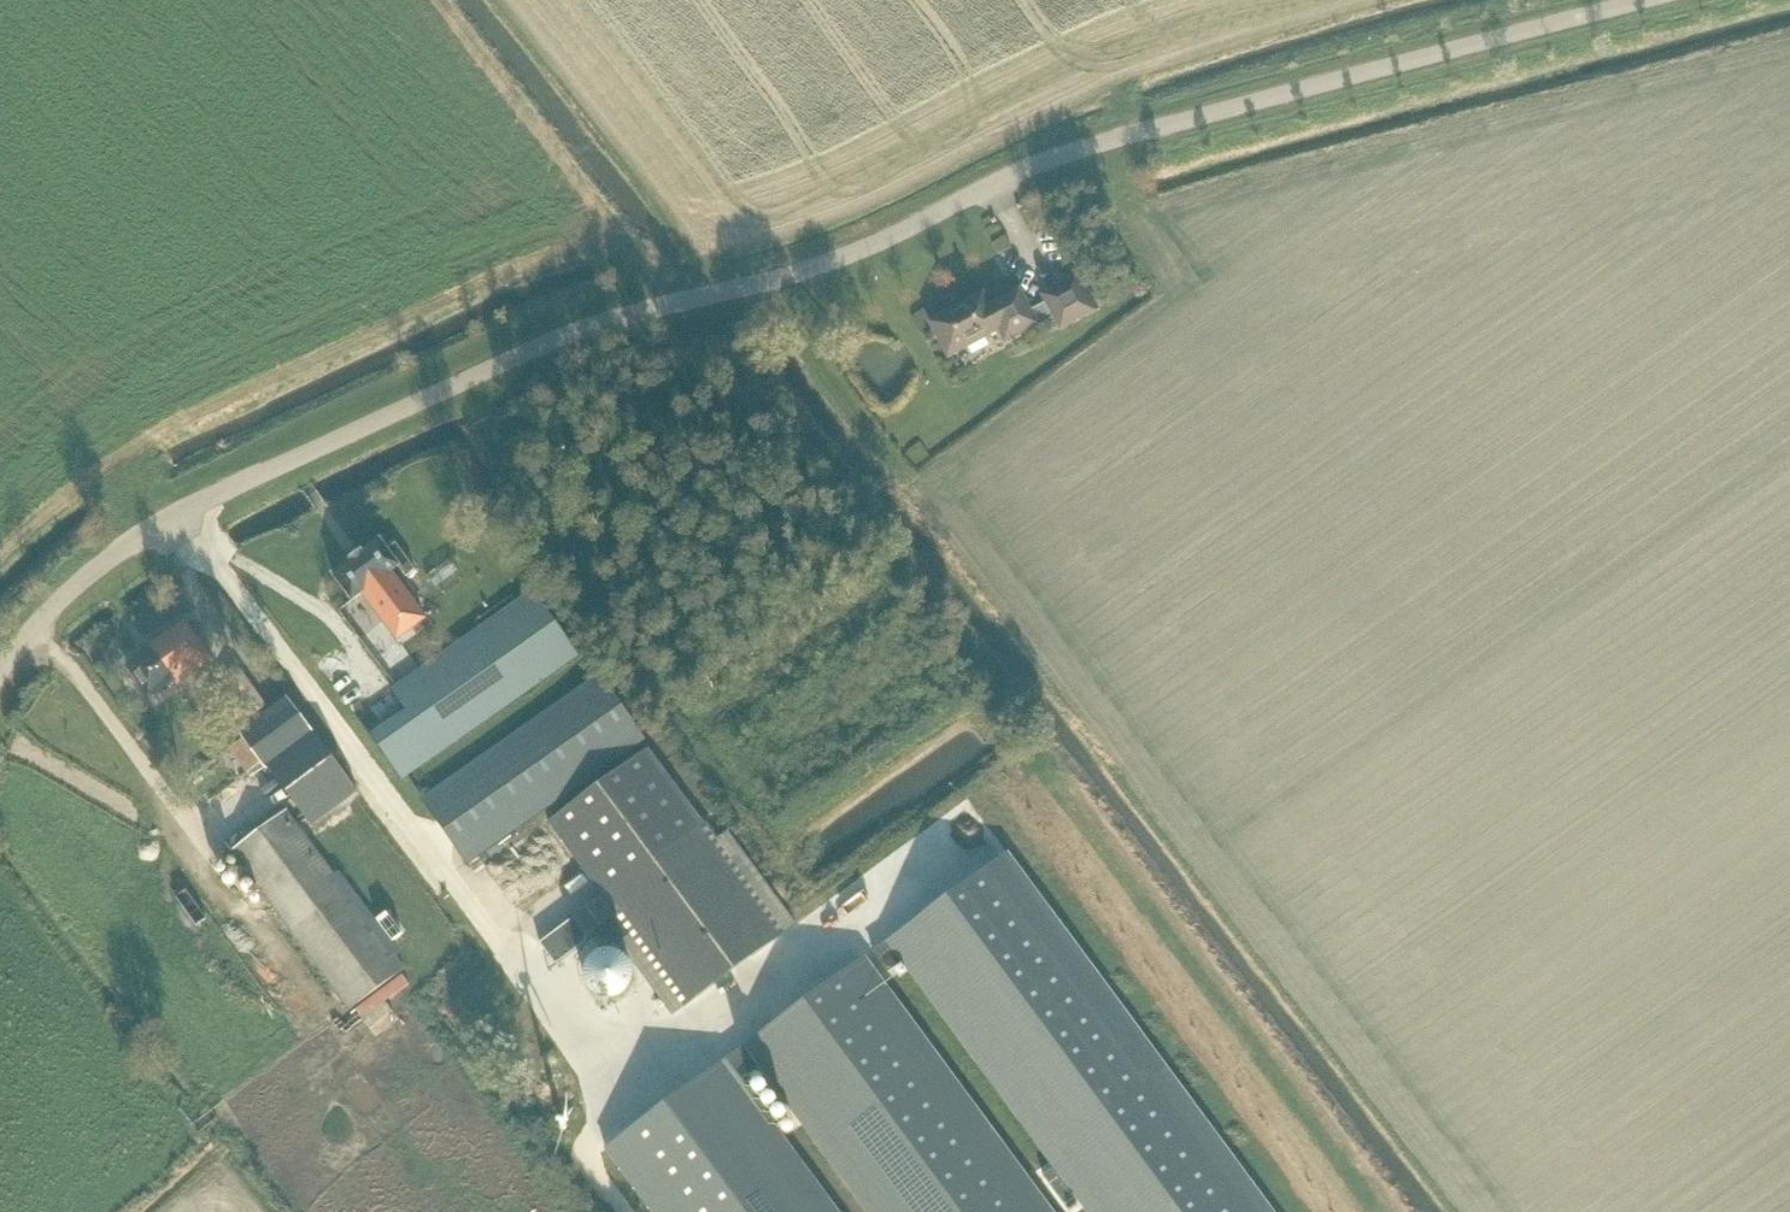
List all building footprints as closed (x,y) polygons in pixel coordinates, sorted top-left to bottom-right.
[(1005,342),(1037,325),(1054,315),(1056,319),(1061,329),(1079,319),(1093,311),(1076,279),(1043,296),(1048,305),(1031,314),(1019,291),(988,307),(983,297),(932,324),(949,356),(967,347),(968,349),(986,339),(985,337),(999,329),(1005,342)] [(979,358),(1006,346),(1002,336),(974,347),(979,358)] [(380,541),(333,575),(352,601),(362,594),(397,640),(425,620),(390,573),(398,567),(406,578),(415,571),(400,550),(395,544),(387,551),(380,541)] [(406,712),(371,737),(401,780),(579,655),(564,634),(548,612),(534,592),(392,691),(406,712)] [(177,686),(214,661),(196,636),(195,637),(184,621),(149,645),(153,650),(128,668),(149,698),(174,681),(177,686)] [(599,676),(421,801),(466,864),(643,739),(599,676)] [(254,689),(222,710),(235,729),(266,707),(254,689)] [(287,698),(239,734),(266,770),(305,740),(314,734),(287,698)] [(305,740),(266,770),(310,828),(357,792),(314,734),(305,740)] [(603,897),(540,944),(555,965),(588,942),(586,939),(615,917),(629,936),(619,943),(623,949),(673,1016),(796,924),(728,832),(715,841),(648,750),(549,823),(603,897)] [(286,812),(247,841),(241,832),(225,844),(351,1011),(405,970),(286,812)] [(1088,1211),(1272,1211),(1008,854),(873,953),(888,973),(903,961),(1088,1211)] [(746,1047),(761,1066),(868,1211),(1053,1211),(866,958),(746,1047)] [(606,1150),(651,1211),(836,1211),(740,1082),(761,1066),(746,1047),(725,1062),(606,1150)]
